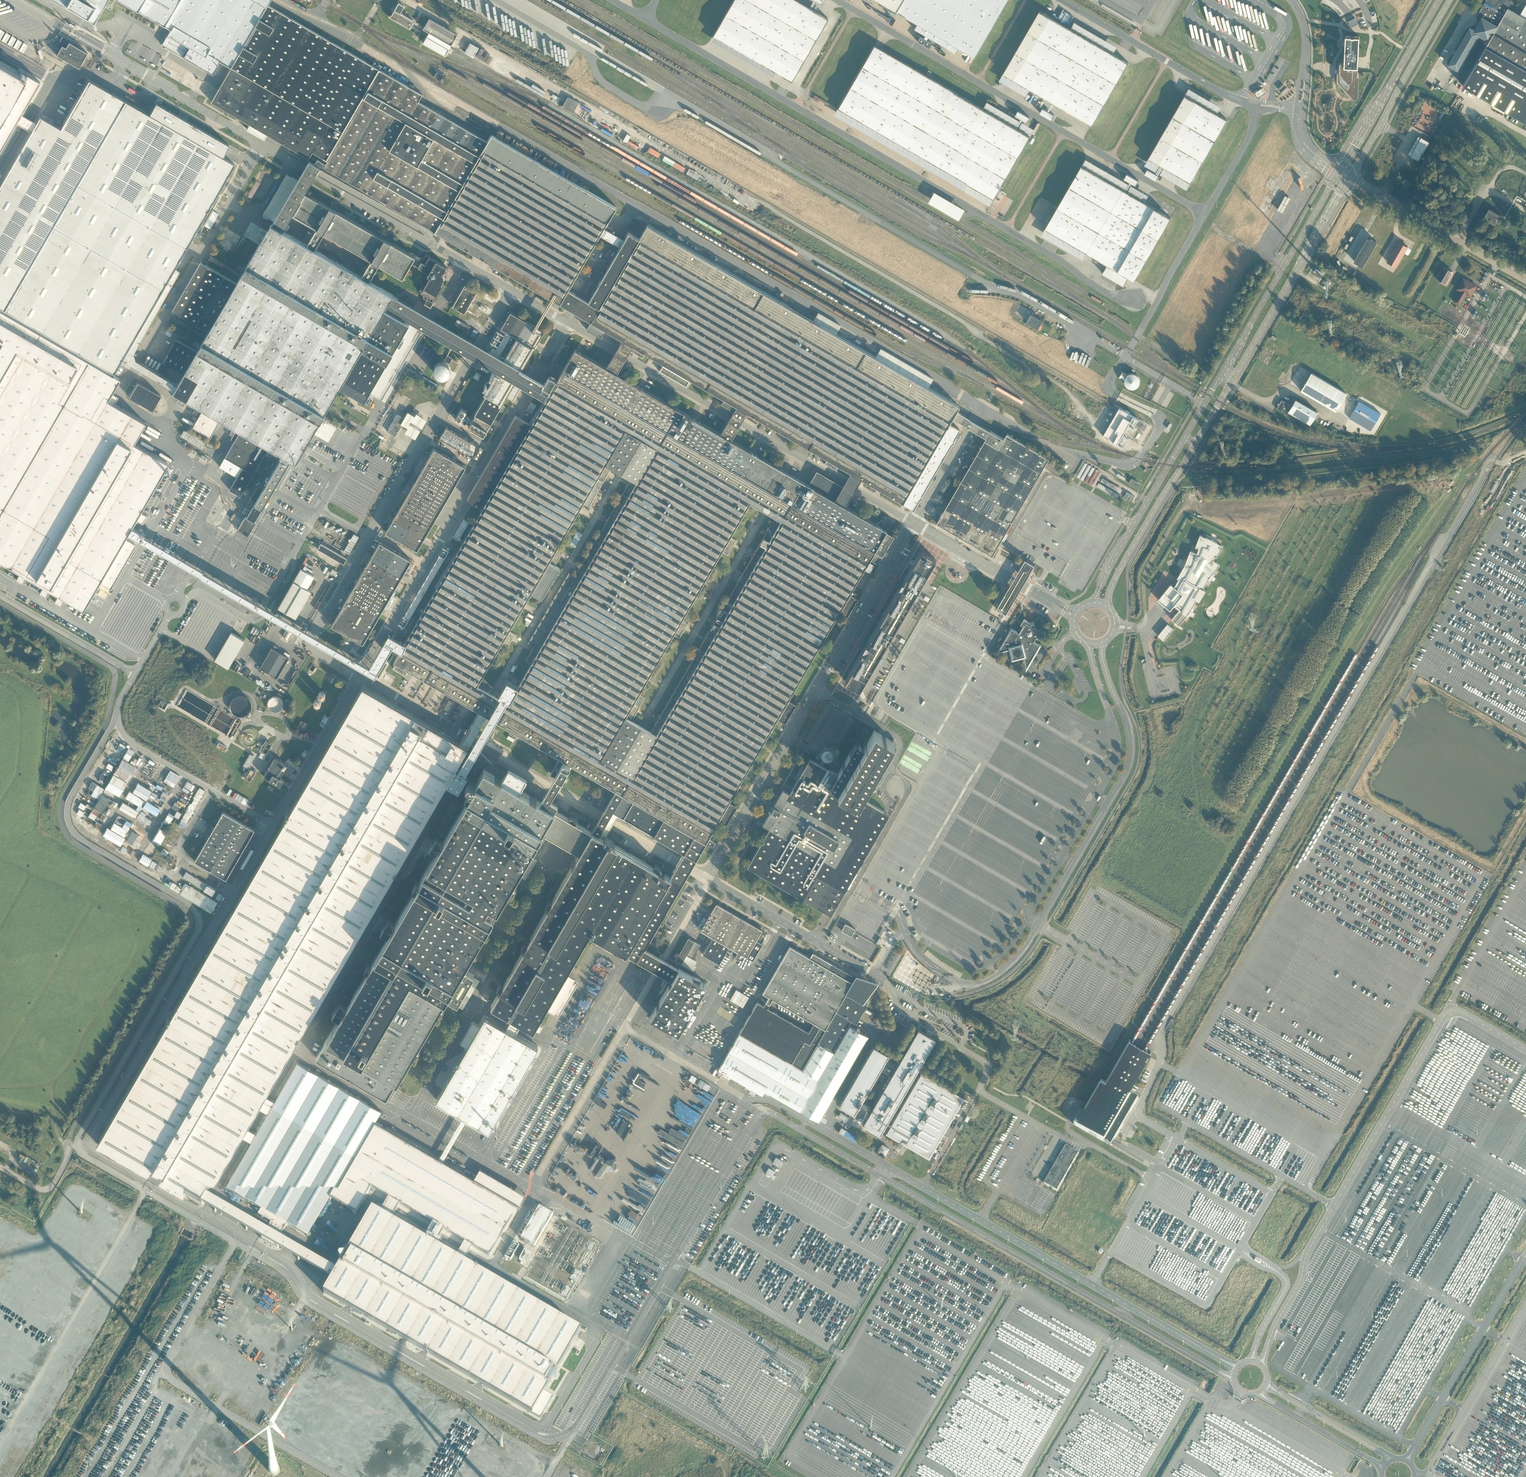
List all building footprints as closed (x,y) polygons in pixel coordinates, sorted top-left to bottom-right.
[(95,22),(107,0),(57,0),(95,22)] [(137,9),(170,27),(167,32),(206,54),(208,52),(232,65),(269,6),(258,0),(121,0),(137,9)] [(403,3),(398,0),(397,0),(394,6),(400,9),(403,3)] [(801,0),(733,0),(714,33),(794,79),(830,16),(801,0)] [(897,10),(903,0),(880,0),(897,10)] [(897,10),(976,56),(1009,0),(903,0),(897,10)] [(1463,85),(1525,122),(1525,7),(1522,15),(1508,7),(1511,1),(1510,0),(1488,0),(1480,13),(1483,14),(1475,28),(1471,25),(1448,64),(1460,71),(1481,35),(1490,41),(1463,85)] [(387,11),(390,4),(384,1),(380,7),(387,11)] [(329,160),(381,67),(271,3),(269,6),(232,65),(227,75),(221,84),(212,101),(250,123),(247,129),(265,138),(268,133),(310,158),(314,151),(329,160)] [(1134,22),(1102,4),(1101,5),(1133,24),(1134,22)] [(411,20),(392,9),(388,17),(407,28),(411,20)] [(1004,73),(1051,99),(1086,36),(1041,9),(1004,73)] [(1059,18),(1065,22),(1069,16),(1063,12),(1059,18)] [(1355,16),(1348,20),(1352,27),(1359,23),(1355,16)] [(458,35),(431,20),(426,29),(431,33),(425,44),(445,56),(447,53),(451,47),(458,35)] [(24,52),(28,44),(0,28),(0,39),(24,52)] [(1360,33),(1343,32),(1342,59),(1341,59),(1339,60),(1338,60),(1337,61),(1336,63),(1336,79),(1336,81),(1337,82),(1351,98),(1352,99),(1353,100),(1355,100),(1357,99),(1358,98),(1358,97),(1359,75),(1358,75),(1360,33)] [(62,45),(57,54),(79,67),(87,52),(69,42),(71,39),(63,35),(59,43),(62,45)] [(1086,36),(1051,99),(1094,122),(1129,60),(1086,36)] [(480,46),(471,41),(465,52),(474,57),(480,46)] [(1031,133),(874,43),(834,112),(991,203),(1031,133)] [(0,61),(0,118),(25,75),(0,61)] [(381,67),(329,160),(327,163),(325,166),(436,231),(489,139),(421,100),(425,93),(381,67)] [(444,75),(437,71),(434,76),(441,80),(444,75)] [(25,75),(0,118),(0,149),(16,122),(21,113),(39,81),(26,73),(25,75)] [(87,356),(113,371),(120,358),(123,353),(234,162),(225,156),(152,114),(89,78),(63,124),(42,112),(36,122),(31,130),(0,184),(0,306),(87,356)] [(1265,90),(1263,87),(1258,90),(1257,89),(1256,90),(1255,93),(1257,97),(1260,98),(1262,97),(1261,96),(1267,93),(1265,90)] [(579,102),(569,96),(563,106),(574,112),(579,102)] [(1228,120),(1186,96),(1149,158),(1191,183),(1228,120)] [(159,103),(152,114),(225,156),(231,145),(159,103)] [(1042,108),(1039,112),(1050,118),(1053,113),(1042,108)] [(21,113),(16,122),(31,130),(36,122),(21,113)] [(659,146),(662,140),(640,128),(637,133),(659,146)] [(489,139),(436,231),(435,232),(559,304),(567,290),(599,235),(604,228),(617,206),(493,133),(491,136),(489,139)] [(1408,154),(1418,160),(1429,142),(1418,136),(1408,154)] [(684,172),(686,167),(647,145),(645,150),(684,172)] [(297,180),(272,223),(285,231),(295,214),(307,193),(312,185),(314,182),(315,181),(318,176),(321,170),(323,167),(324,165),(325,166),(327,163),(318,158),(315,162),(310,159),(305,168),(302,173),(301,174),(299,178),(297,180)] [(1170,219),(1080,167),(1041,236),(1083,260),(1086,253),(1107,265),(1102,274),(1123,287),(1128,278),(1134,281),(1170,219)] [(260,178),(264,180),(256,196),(264,200),(276,177),(264,170),(260,178)] [(272,223),(297,180),(287,174),(262,218),(272,223)] [(252,198),(260,183),(257,180),(248,195),(252,198)] [(307,193),(295,214),(319,228),(309,245),(317,249),(326,232),(375,260),(365,277),(373,282),(382,265),(403,277),(416,255),(333,208),(307,193)] [(1496,223),(1502,213),(1491,207),(1485,216),(1496,223)] [(233,251),(247,227),(233,220),(219,244),(233,251)] [(285,231),(272,223),(238,282),(202,261),(173,311),(208,332),(197,351),(176,339),(163,362),(183,374),(178,383),(174,390),(181,394),(178,398),(185,402),(187,397),(205,408),(194,426),(211,437),(223,417),(241,428),(235,437),(238,439),(222,467),(240,477),(233,489),(241,493),(269,444),(285,453),(248,516),(240,530),(250,536),(258,523),(256,522),(293,458),(297,461),(341,385),(368,400),(371,394),(368,393),(410,321),(385,307),(393,293),(373,282),(365,277),(317,249),(309,245),(291,235),(285,231)] [(824,463),(860,483),(862,479),(880,490),(905,504),(912,508),(919,497),(952,441),(960,427),(949,420),(952,416),(956,409),(958,407),(959,404),(648,226),(646,228),(641,238),(630,232),(626,240),(622,248),(590,303),(600,309),(592,323),(622,341),(620,345),(643,358),(645,354),(664,365),(690,380),(723,399),(721,403),(734,411),(745,417),(757,424),(759,420),(827,459),(824,463)] [(626,240),(604,228),(599,235),(622,248),(626,240)] [(1364,264),(1378,240),(1370,236),(1356,259),(1364,264)] [(1399,241),(1387,261),(1396,266),(1407,247),(1399,241)] [(423,294),(425,295),(425,298),(428,300),(426,304),(433,308),(447,280),(445,274),(449,268),(427,256),(421,267),(431,273),(430,276),(433,278),(423,294)] [(1446,283),(1452,271),(1442,266),(1435,278),(1446,283)] [(1469,295),(1476,285),(1462,277),(1455,288),(1459,291),(1453,300),(1459,304),(1466,293),(1469,295)] [(466,313),(469,308),(479,293),(479,292),(468,285),(455,306),(466,313)] [(567,290),(559,304),(573,312),(592,323),(600,309),(590,303),(581,298),(567,290)] [(523,368),(507,358),(481,343),(433,316),(393,293),(385,307),(425,330),(473,357),(499,372),(515,382),(528,389),(539,395),(546,399),(557,380),(550,376),(547,381),(536,375),(523,368)] [(87,356),(0,306),(0,506),(87,356)] [(507,358),(499,372),(472,418),(465,414),(467,410),(462,407),(456,418),(465,423),(468,419),(471,421),(468,426),(485,435),(515,382),(523,368),(544,332),(512,313),(502,330),(518,340),(507,358)] [(1043,321),(1032,314),(1027,323),(1039,329),(1043,321)] [(613,357),(606,368),(617,374),(623,363),(625,361),(628,356),(633,347),(622,341),(620,345),(617,350),(614,354),(613,357)] [(661,400),(617,374),(606,368),(574,350),(557,380),(546,399),(531,423),(518,415),(469,500),(482,508),(404,643),(399,651),(393,661),(396,663),(393,668),(405,675),(408,670),(480,711),(474,721),(477,722),(482,713),(492,695),(476,686),(501,644),(507,648),(515,634),(509,630),(530,594),(541,600),(559,567),(555,565),(563,550),(557,547),(605,464),(620,473),(661,400)] [(134,367),(174,390),(178,383),(138,361),(123,353),(120,358),(134,367)] [(447,354),(444,359),(450,362),(453,357),(447,354)] [(87,356),(0,506),(0,563),(17,573),(25,577),(42,587),(50,591),(59,596),(67,600),(86,611),(101,585),(111,591),(136,546),(126,541),(130,533),(133,528),(140,516),(145,507),(169,466),(171,463),(136,443),(147,422),(107,398),(120,375),(113,371),(87,356)] [(445,377),(447,377),(448,375),(450,374),(450,372),(451,370),(450,368),(450,366),(449,365),(447,363),(445,363),(443,362),(441,362),(440,363),(438,364),(437,365),(436,367),(435,369),(435,371),(436,373),(436,374),(438,376),(439,377),(441,378),(443,378),(445,377)] [(1345,393),(1311,372),(1300,389),(1335,410),(1345,393)] [(1137,387),(1138,386),(1139,385),(1140,383),(1140,381),(1140,380),(1140,378),(1139,376),(1138,375),(1137,374),(1136,373),(1134,373),(1132,373),(1130,373),(1129,374),(1127,375),(1126,376),(1125,377),(1125,379),(1125,380),(1125,382),(1125,384),(1126,385),(1127,386),(1129,387),(1130,388),(1132,388),(1134,388),(1135,388),(1137,387)] [(153,410),(161,395),(138,382),(129,396),(153,410)] [(466,404),(470,393),(464,391),(460,401),(466,404)] [(1292,406),(1281,399),(1277,407),(1288,413),(1292,406)] [(789,474),(731,441),(721,435),(661,400),(620,473),(630,478),(574,576),(568,573),(528,642),(534,645),(525,661),(529,663),(506,703),(492,695),(482,713),(477,722),(481,725),(487,716),(559,757),(549,774),(551,776),(550,778),(557,783),(561,784),(572,764),(611,787),(645,726),(630,716),(751,503),(767,513),(789,474)] [(1380,413),(1359,400),(1349,416),(1370,429),(1380,413)] [(727,423),(721,435),(731,441),(738,430),(739,427),(742,423),(748,413),(737,407),(731,417),(729,421),(727,423)] [(1120,408),(1104,435),(1119,444),(1135,416),(1120,408)] [(991,430),(956,409),(952,416),(971,427),(987,436),(985,439),(1000,447),(1005,438),(991,430)] [(398,413),(387,430),(396,434),(402,423),(408,426),(405,431),(416,437),(420,429),(410,423),(412,420),(422,426),(427,418),(416,412),(415,415),(408,410),(404,416),(398,413)] [(478,444),(446,425),(440,436),(471,455),(478,444)] [(1008,432),(1005,438),(1000,447),(985,439),(964,475),(944,510),(937,522),(993,555),(1050,457),(1008,432)] [(465,464),(434,446),(384,530),(417,549),(465,464)] [(894,535),(846,507),(835,501),(844,486),(816,470),(808,485),(789,474),(767,513),(785,523),(661,735),(645,726),(611,787),(618,791),(606,813),(603,818),(610,822),(613,817),(616,811),(686,852),(683,858),(680,862),(692,869),(694,864),(706,844),(712,848),(715,843),(709,839),(719,822),(726,826),(736,807),(729,803),(871,559),(877,563),(879,560),(894,535)] [(862,479),(851,473),(848,479),(845,483),(844,486),(843,487),(842,490),(835,501),(846,507),(852,496),(854,493),(854,492),(858,486),(860,483),(862,479)] [(176,474),(168,487),(171,489),(179,476),(176,474)] [(1142,484),(1132,479),(1130,484),(1139,489),(1142,484)] [(1111,482),(1110,485),(1121,491),(1123,489),(1111,482)] [(1135,496),(1127,492),(1124,497),(1132,501),(1135,496)] [(140,516),(146,519),(148,515),(151,510),(145,507),(140,516)] [(463,518),(454,537),(461,540),(469,520),(463,518)] [(389,646),(399,651),(404,643),(386,633),(369,663),(133,528),(130,533),(139,538),(374,671),(389,646)] [(1172,584),(1159,599),(1171,609),(1174,605),(1180,610),(1173,619),(1178,624),(1180,625),(1189,613),(1197,599),(1200,601),(1206,591),(1203,589),(1209,579),(1220,565),(1213,559),(1215,555),(1217,557),(1224,546),(1212,540),(1201,536),(1196,548),(1200,548),(1198,553),(1191,551),(1185,565),(1178,579),(1179,579),(1175,587),(1172,584)] [(412,559),(380,540),(331,624),(363,643),(412,559)] [(321,544),(318,549),(343,564),(346,558),(321,544)] [(934,557),(921,550),(903,581),(901,580),(899,582),(898,585),(900,586),(867,644),(865,643),(863,645),(862,648),(864,649),(846,681),(852,685),(859,689),(877,657),(879,658),(881,655),(883,653),(881,651),(913,594),(915,595),(917,592),(919,590),(917,589),(930,565),(934,557)] [(399,623),(406,627),(443,556),(438,554),(404,618),(402,617),(399,623)] [(1006,586),(994,607),(1004,612),(1012,597),(1016,591),(1018,587),(1020,584),(1021,582),(1023,578),(1032,563),(1023,557),(1014,572),(1012,576),(1010,579),(1009,582),(1006,586)] [(302,568),(279,607),(297,618),(312,591),(307,588),(315,576),(302,568)] [(21,584),(25,577),(17,573),(13,580),(21,584)] [(46,598),(50,591),(42,587),(38,594),(46,598)] [(63,607),(67,600),(59,596),(55,603),(63,607)] [(1011,626),(996,653),(1010,649),(1012,660),(1022,657),(1026,671),(1042,644),(1034,640),(1037,636),(1041,638),(1046,631),(1042,628),(1042,630),(1035,626),(1035,620),(1032,620),(1029,621),(1030,620),(1025,616),(1021,623),(1023,625),(1020,631),(1011,626)] [(1168,624),(1158,636),(1160,637),(1164,640),(1174,629),(1168,624)] [(288,626),(283,636),(289,639),(294,629),(288,626)] [(232,631),(216,658),(230,666),(246,639),(232,631)] [(273,646),(262,666),(268,670),(279,676),(290,656),(273,646)] [(365,684),(99,1143),(203,1204),(205,1200),(211,1191),(470,745),(472,741),(476,735),(481,725),(477,722),(474,721),(468,731),(465,737),(463,741),(394,701),(365,684)] [(239,695),(236,696),(233,698),(232,701),(231,704),(231,708),(233,711),(235,713),(238,715),(241,715),(245,714),(248,712),(250,710),(251,707),(251,704),(250,700),(248,698),(246,696),(243,695),(239,695)] [(274,695),(271,696),(269,698),(267,700),(267,703),(267,706),(268,708),(270,710),(273,711),(276,712),(278,711),(281,710),(282,708),(283,705),(284,702),(283,700),(281,698),(279,696),(277,695),(274,695)] [(169,703),(161,699),(158,705),(165,709),(169,703)] [(303,731),(307,723),(300,719),(298,723),(296,722),(294,726),(303,731)] [(248,727),(246,728),(243,730),(242,733),(241,736),(241,739),(243,741),(245,744),(247,745),(250,745),(253,745),(256,743),(258,741),(259,738),(259,735),(258,732),(257,730),(254,728),(251,727),(248,727)] [(827,912),(831,914),(891,812),(863,795),(893,741),(874,730),(864,746),(857,742),(830,786),(820,780),(829,766),(811,756),(789,792),(782,788),(762,823),(769,827),(747,866),(763,875),(802,897),(827,912)] [(267,752),(272,742),(266,739),(261,749),(267,752)] [(228,747),(218,741),(215,746),(225,752),(228,747)] [(118,794),(126,779),(128,780),(136,765),(128,761),(134,749),(126,745),(103,790),(113,795),(114,792),(118,794)] [(137,751),(134,757),(132,757),(130,761),(134,764),(140,753),(137,751)] [(249,752),(243,764),(248,767),(255,754),(249,752)] [(284,763),(274,757),(264,775),(281,785),(284,779),(277,775),(284,763)] [(557,802),(549,797),(554,789),(556,785),(557,783),(550,778),(549,780),(546,785),(542,793),(484,759),(477,771),(468,767),(465,773),(473,777),(413,880),(419,884),(317,1058),(389,1101),(451,998),(461,1004),(479,975),(469,970),(494,928),(490,925),(493,919),(490,918),(511,882),(514,883),(519,875),(516,873),(537,838),(540,840),(547,828),(543,825),(555,807),(557,802)] [(105,780),(113,764),(107,761),(99,777),(105,780)] [(251,780),(256,770),(249,767),(244,777),(251,780)] [(169,769),(163,781),(175,786),(180,774),(169,769)] [(184,785),(192,790),(195,785),(187,780),(184,785)] [(90,794),(98,797),(103,785),(90,781),(88,787),(93,788),(90,794)] [(141,806),(157,814),(167,793),(163,791),(161,795),(163,797),(162,799),(152,794),(153,792),(151,791),(152,789),(136,781),(131,791),(128,789),(124,797),(137,803),(135,808),(121,801),(118,808),(136,816),(141,806)] [(182,832),(204,789),(198,786),(176,829),(182,832)] [(183,786),(179,792),(183,795),(187,789),(183,786)] [(100,793),(91,810),(80,803),(77,808),(82,810),(78,817),(87,822),(86,825),(92,828),(94,825),(99,828),(102,823),(94,819),(99,809),(103,812),(110,798),(100,793)] [(673,876),(603,835),(610,822),(603,818),(596,831),(555,807),(543,825),(547,828),(582,848),(492,1005),(514,1017),(523,1022),(534,1028),(591,932),(629,952),(658,969),(676,979),(684,967),(665,957),(647,947),(686,878),(692,869),(680,862),(673,876)] [(174,815),(168,811),(164,820),(172,824),(176,816),(178,817),(181,812),(177,810),(174,815)] [(226,810),(197,860),(232,882),(263,831),(226,810)] [(107,837),(104,842),(130,858),(135,849),(136,849),(146,834),(136,828),(137,826),(125,818),(123,822),(115,818),(109,827),(106,825),(101,833),(107,837)] [(158,826),(152,837),(160,842),(167,831),(158,826)] [(144,850),(152,854),(154,850),(147,845),(144,850)] [(141,852),(138,860),(148,865),(152,857),(141,852)] [(527,879),(538,860),(532,857),(521,876),(527,879)] [(185,870),(182,876),(204,888),(207,882),(185,870)] [(179,893),(212,911),(218,900),(185,882),(179,893)] [(717,902),(701,930),(738,951),(735,956),(738,958),(742,953),(746,956),(762,929),(717,902)] [(855,928),(845,923),(844,926),(843,926),(841,930),(851,935),(853,932),(853,931),(855,928)] [(701,944),(690,937),(677,959),(683,963),(688,955),(693,958),(701,944)] [(854,972),(852,975),(832,962),(813,952),(811,957),(791,946),(763,993),(769,996),(764,1005),(758,1002),(740,1033),(803,1069),(818,1043),(834,1052),(849,1025),(852,1020),(857,1024),(868,1004),(866,1003),(865,1002),(880,981),(858,974),(854,972)] [(712,984),(684,967),(676,979),(653,1018),(681,1035),(712,984)] [(736,989),(730,999),(743,1006),(749,995),(736,989)] [(509,1025),(488,1013),(440,1097),(490,1126),(538,1042),(518,1031),(523,1022),(514,1017),(509,1025)] [(803,1069),(740,1033),(718,1070),(762,1095),(765,1091),(819,1120),(869,1037),(849,1025),(834,1052),(818,1043),(803,1069)] [(907,1052),(896,1070),(886,1064),(891,1055),(874,1046),(840,1105),(856,1115),(862,1106),(872,1112),(864,1125),(883,1136),(885,1132),(930,1159),(966,1098),(919,1071),(938,1039),(920,1029),(916,1037),(907,1052)] [(1074,1125),(1111,1146),(1138,1099),(1127,1093),(1151,1051),(1150,1050),(1146,1048),(1142,1045),(1137,1043),(1133,1040),(1130,1039),(1106,1081),(1101,1078),(1074,1125)] [(381,1110),(298,1063),(225,1190),(260,1210),(257,1216),(269,1223),(268,1225),(282,1233),(287,1225),(308,1237),(381,1110)] [(848,1116),(841,1112),(840,1115),(837,1113),(836,1116),(845,1121),(848,1116)] [(476,1175),(378,1118),(331,1198),(360,1215),(375,1188),(392,1198),(385,1210),(396,1217),(403,1204),(440,1225),(433,1237),(444,1243),(451,1231),(468,1241),(461,1253),(467,1257),(474,1245),(491,1254),(528,1191),(482,1165),(476,1175)] [(885,1155),(889,1148),(881,1143),(877,1150),(885,1155)] [(1064,1146),(1044,1181),(1057,1188),(1077,1153),(1064,1146)] [(775,1158),(773,1163),(781,1167),(783,1162),(775,1158)] [(344,1270),(282,1233),(268,1225),(211,1191),(205,1200),(339,1279),(344,1270)] [(385,1210),(381,1207),(344,1270),(339,1279),(331,1292),(543,1416),(554,1397),(546,1392),(583,1328),(469,1261),(470,1259),(467,1257),(461,1253),(444,1243),(433,1237),(396,1217),(385,1210)] [(534,1245),(552,1214),(539,1207),(521,1237),(534,1245)] [(1445,1466),(1443,1470),(1441,1469),(1441,1467),(1439,1466),(1436,1471),(1439,1472),(1440,1472),(1448,1476),(1450,1472),(1450,1473),(1452,1469),(1445,1466)]
